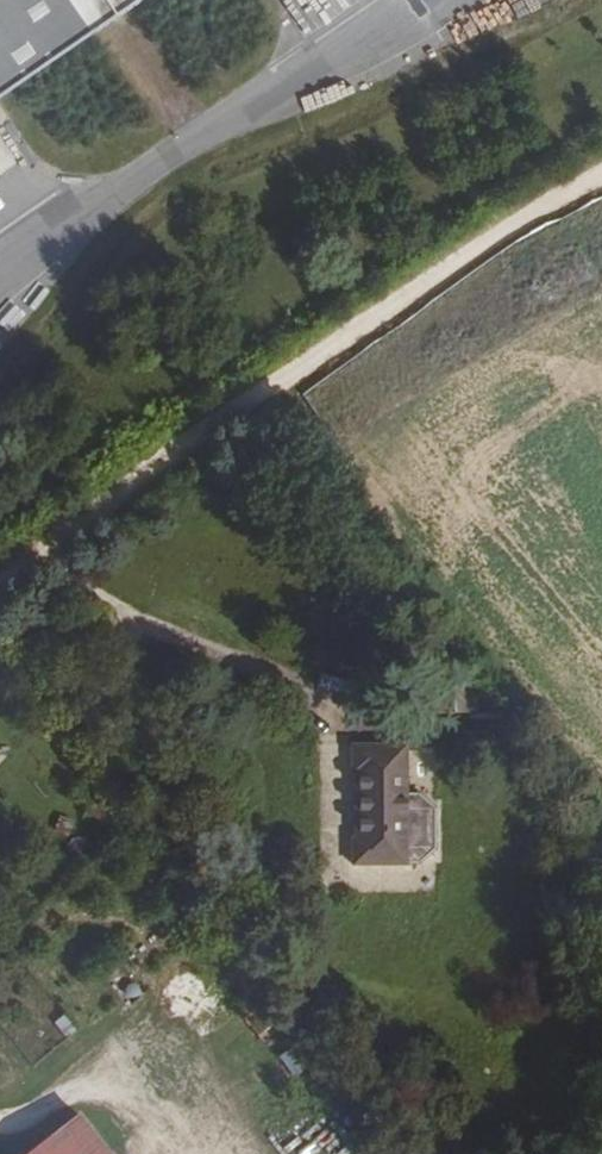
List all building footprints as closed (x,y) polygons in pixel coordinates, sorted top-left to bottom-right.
[(137,0),(0,0),(0,95),(137,0)] [(306,17),(343,0),(298,0),(306,17)] [(402,743),(347,743),(347,771),(351,771),(352,833),(347,832),(347,863),(401,863),(401,857),(415,856),(431,845),(431,806),(417,793),(402,792),(402,743)] [(51,1126),(74,1153),(110,1153),(73,1108),(51,1126)] [(17,1153),(74,1153),(51,1126),(17,1153)]
